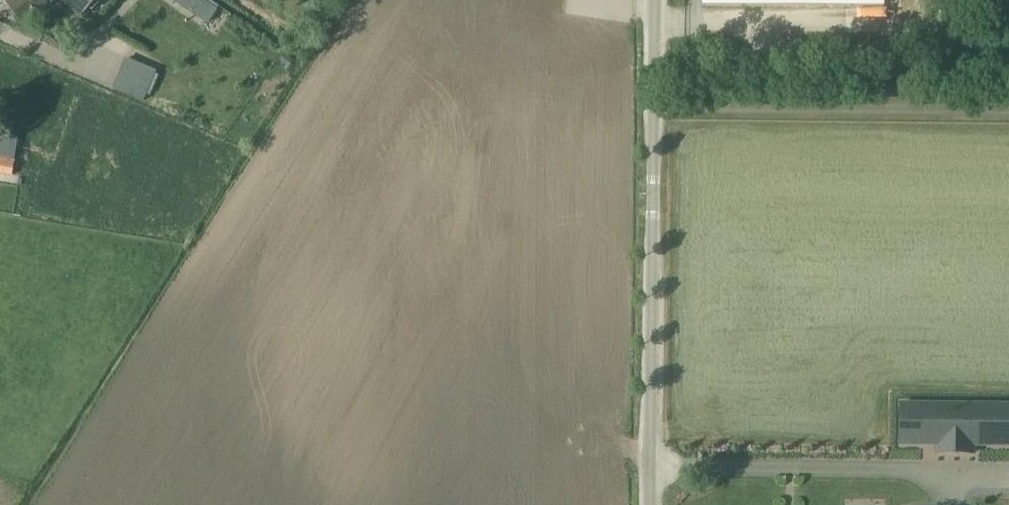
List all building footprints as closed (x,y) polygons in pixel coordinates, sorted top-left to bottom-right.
[(48,4),(45,0),(13,0),(8,3),(22,22),(48,4)] [(80,16),(96,0),(64,0),(80,16)] [(208,25),(217,10),(202,0),(170,0),(208,25)] [(20,134),(0,131),(0,174),(12,176),(20,134)] [(937,452),(974,453),(974,445),(1008,445),(1008,405),(901,404),(901,444),(937,444),(937,452)]
